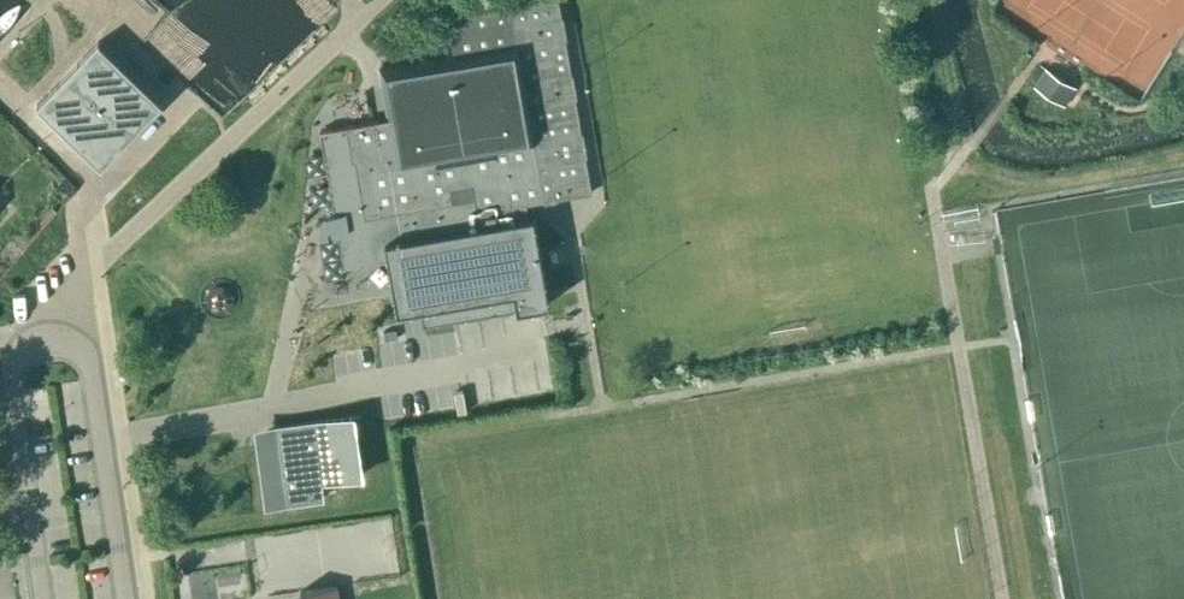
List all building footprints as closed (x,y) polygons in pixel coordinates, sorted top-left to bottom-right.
[(320,130),(334,214),(329,215),(338,232),(344,267),(388,259),(394,296),(397,311),(420,307),(423,326),(549,303),(534,214),(528,215),(526,203),(592,192),(559,0),(540,0),(447,16),(454,56),(382,69),(390,118),(320,130)] [(571,28),(587,148),(599,146),(583,27),(571,28)] [(167,102),(102,39),(39,104),(104,167),(167,102)] [(1046,68),(1034,86),(1064,106),(1076,87),(1046,68)] [(549,252),(551,264),(558,262),(556,251),(549,252)] [(255,427),(265,508),(324,500),(322,483),(363,478),(355,415),(255,427)] [(337,586),(300,591),(301,598),(339,598),(337,586)]
